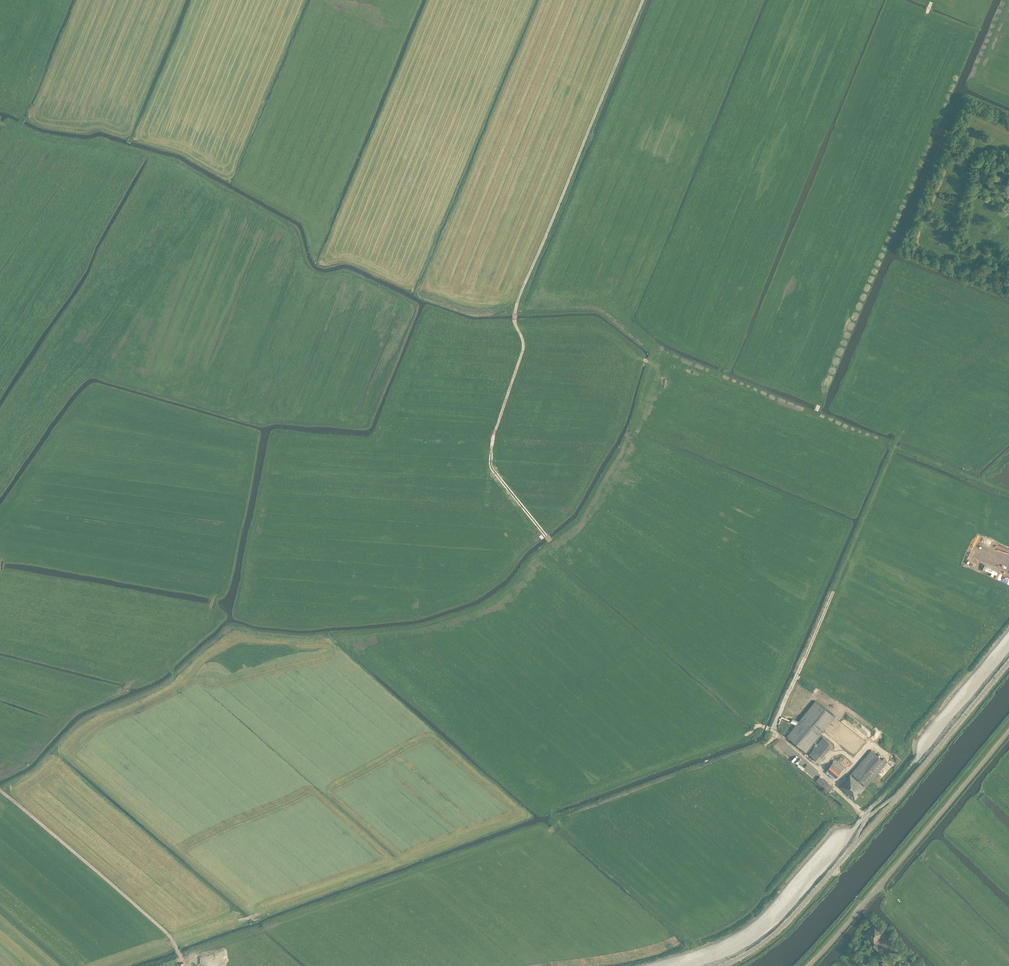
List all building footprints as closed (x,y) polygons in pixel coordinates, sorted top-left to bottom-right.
[(793,719),(791,723),(796,725),(787,736),(806,752),(835,716),(815,701),(799,721),(793,719)] [(809,754),(819,762),(833,745),(823,737),(809,754)] [(852,773),(867,786),(886,763),(871,750),(852,773)] [(844,768),(834,760),(832,763),(826,770),(836,778),(841,771),(844,768)] [(861,792),(865,787),(850,774),(840,786),(855,799),(861,792)] [(831,786),(825,781),(821,785),(827,791),(831,786)] [(864,935),(874,944),(871,947),(876,951),(879,949),(876,945),(878,943),(877,941),(881,937),(884,940),(887,938),(874,925),(864,935)]
